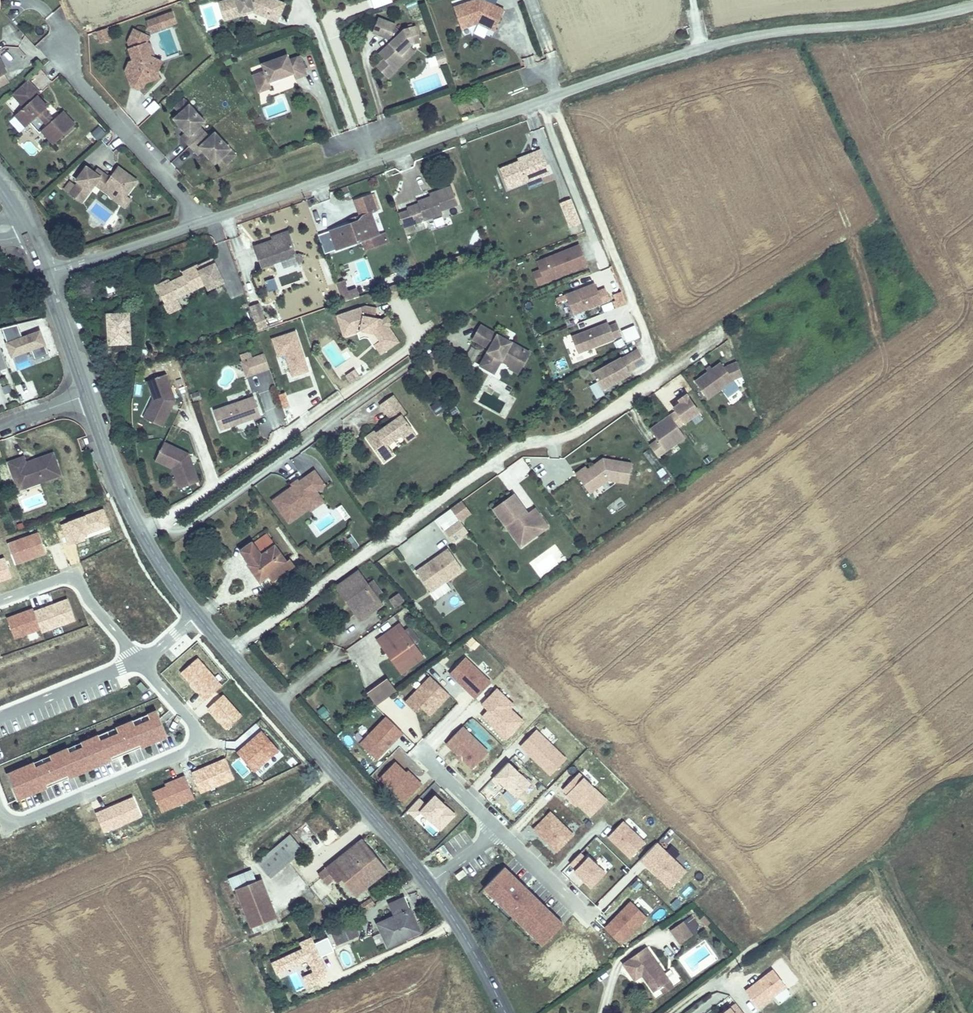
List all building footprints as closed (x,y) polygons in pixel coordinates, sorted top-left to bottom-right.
[(222,3),(225,13),(231,12),(232,17),(256,10),(283,20),(289,5),(277,0),(234,0),(222,3)] [(481,5),(480,1),(454,10),(461,31),(478,25),(495,33),(504,12),(485,7),(481,5)] [(231,12),(225,13),(228,21),(257,13),(282,23),(283,20),(256,10),(232,17),(231,12)] [(178,21),(174,11),(160,16),(165,26),(178,21)] [(165,26),(160,16),(149,21),(153,31),(165,26)] [(377,20),(372,34),(390,41),(395,29),(396,27),(377,20)] [(151,36),(135,29),(130,42),(136,44),(136,47),(131,49),(136,60),(138,66),(132,68),(137,83),(146,87),(149,82),(162,77),(160,71),(158,67),(162,59),(155,56),(153,55),(148,43),(149,41),(151,36)] [(383,60),(390,68),(407,53),(405,51),(411,46),(419,43),(415,29),(403,32),(400,36),(395,29),(390,41),(392,43),(378,56),(383,60)] [(111,41),(108,31),(97,35),(100,45),(111,41)] [(152,43),(149,41),(148,43),(153,55),(155,56),(156,53),(152,43)] [(390,68),(383,60),(375,68),(387,80),(416,51),(411,46),(405,51),(407,53),(390,68)] [(448,65),(444,53),(435,56),(439,68),(448,65)] [(259,75),(263,87),(275,82),(285,79),(284,75),(290,73),(291,77),(299,74),(301,79),(312,75),(306,56),(295,60),(293,55),(268,64),(271,71),(259,75)] [(138,66),(136,60),(132,62),(128,70),(134,85),(142,89),(146,87),(137,83),(132,68),(138,66)] [(11,75),(3,61),(0,62),(8,76),(11,75)] [(0,62),(0,91),(12,84),(8,76),(0,62)] [(42,94),(31,82),(15,96),(26,109),(18,117),(29,129),(41,118),(50,127),(44,133),(56,146),(78,126),(66,112),(57,121),(48,111),(51,108),(40,97),(42,94)] [(275,82),(263,87),(265,92),(277,88),(275,82)] [(188,98),(180,106),(185,112),(193,104),(188,98)] [(152,115),(161,106),(154,100),(146,109),(152,115)] [(209,119),(193,104),(185,112),(179,118),(185,124),(189,128),(192,131),(186,136),(202,153),(208,147),(211,151),(215,154),(221,161),(227,155),(235,147),(220,131),(216,135),(204,124),(209,119)] [(100,125),(89,134),(96,142),(107,134),(100,125)] [(240,153),(235,147),(227,155),(233,160),(240,153)] [(504,190),(545,172),(536,150),(517,158),(518,161),(514,163),(495,171),(504,190)] [(143,180),(123,167),(115,178),(108,173),(104,179),(98,175),(100,173),(91,167),(81,181),(84,183),(75,195),(87,203),(96,191),(94,190),(99,183),(101,184),(118,196),(122,190),(131,197),(132,195),(143,180)] [(102,169),(100,173),(98,175),(104,179),(108,173),(102,169)] [(403,215),(395,218),(401,235),(410,231),(409,227),(437,218),(436,212),(455,205),(447,186),(433,191),(434,195),(413,202),(414,207),(407,210),(407,211),(402,212),(403,215)] [(138,199),(132,195),(131,197),(122,190),(118,196),(117,198),(132,207),(138,199)] [(578,222),(568,198),(557,202),(568,226),(578,222)] [(356,224),(325,236),(332,254),(374,238),(366,218),(375,215),(369,199),(354,205),(360,219),(356,224)] [(434,227),(445,226),(444,218),(433,219),(434,227)] [(401,235),(404,240),(413,237),(410,231),(401,235)] [(287,237),(255,249),(263,269),(294,257),(287,237)] [(545,282),(587,264),(578,245),(536,262),(540,270),(545,281),(545,282)] [(159,309),(205,287),(208,292),(222,285),(211,263),(197,270),(196,267),(180,274),(183,280),(163,289),(161,285),(151,290),(159,309)] [(545,281),(540,270),(533,273),(538,285),(545,281)] [(334,285),(341,305),(350,302),(348,295),(343,282),(334,285)] [(574,315),(610,299),(606,288),(598,292),(594,283),(556,300),(558,304),(567,300),(574,315)] [(404,298),(400,286),(385,291),(389,303),(404,298)] [(626,302),(621,291),(613,294),(618,306),(626,302)] [(348,295),(350,302),(358,300),(355,293),(348,295)] [(270,328),(261,303),(252,306),(261,331),(270,328)] [(377,318),(379,308),(367,306),(346,313),(347,319),(340,321),(345,337),(360,332),(365,330),(375,332),(383,345),(378,349),(382,356),(402,343),(391,328),(386,319),(384,320),(383,319),(377,318)] [(126,347),(126,315),(103,316),(104,347),(126,347)] [(390,316),(386,319),(391,328),(396,325),(390,316)] [(26,331),(48,329),(47,318),(29,320),(30,326),(26,327),(26,331)] [(579,354),(616,338),(615,337),(610,326),(609,322),(572,338),(579,354)] [(622,334),(617,323),(610,326),(615,337),(622,334)] [(12,326),(0,329),(0,336),(8,358),(27,351),(31,361),(45,355),(36,332),(17,339),(12,326)] [(626,343),(640,339),(636,326),(623,330),(626,343)] [(524,368),(532,354),(483,327),(476,341),(492,350),(482,367),(496,375),(504,362),(506,358),(524,368)] [(378,349),(383,345),(375,332),(365,330),(360,332),(362,339),(366,338),(370,339),(377,349),(378,349)] [(311,374),(297,331),(271,339),(285,382),(311,374)] [(49,354),(55,352),(51,337),(45,339),(49,354)] [(604,389),(632,373),(631,371),(647,362),(640,350),(625,359),(624,358),(595,374),(604,389)] [(269,371),(265,356),(242,365),(246,379),(269,371)] [(524,368),(506,358),(504,362),(513,368),(512,370),(520,375),(524,368)] [(735,380),(743,377),(738,363),(726,368),(722,363),(696,383),(709,400),(735,380)] [(361,375),(356,367),(347,373),(353,381),(361,375)] [(164,376),(144,383),(150,402),(153,409),(146,422),(161,429),(169,413),(168,409),(172,407),(174,403),(164,376)] [(273,389),(265,398),(276,408),(284,399),(273,389)] [(676,412),(670,417),(678,428),(699,413),(686,396),(679,401),(681,404),(674,409),(676,412)] [(395,397),(382,406),(393,423),(383,430),(378,434),(377,432),(367,438),(384,463),(394,456),(387,447),(402,436),(404,438),(414,432),(403,417),(407,414),(395,397)] [(254,399),(212,413),(219,432),(234,427),(234,424),(240,422),(241,425),(260,418),(254,399)] [(439,399),(430,406),(437,415),(446,409),(439,399)] [(153,409),(150,402),(141,419),(146,422),(153,409)] [(283,407),(273,410),(278,424),(288,421),(283,407)] [(678,428),(670,417),(650,431),(658,441),(649,447),(657,458),(685,438),(678,428)] [(414,432),(404,438),(408,444),(417,437),(414,432)] [(178,474),(183,489),(199,484),(192,466),(188,464),(190,460),(188,456),(162,443),(153,462),(171,471),(178,474)] [(7,460),(17,485),(30,479),(32,484),(59,472),(51,449),(27,460),(23,452),(7,460)] [(630,482),(633,463),(604,458),(602,460),(604,462),(601,464),(599,462),(589,469),(587,466),(577,474),(591,493),(609,479),(630,482)] [(653,467),(664,484),(671,480),(659,462),(653,467)] [(178,474),(171,471),(178,491),(183,489),(178,474)] [(323,505),(316,495),(324,489),(313,473),(297,485),(298,486),(294,489),(293,488),(292,488),(272,503),(287,524),(307,510),(310,514),(323,505)] [(30,479),(17,485),(19,489),(32,484),(30,479)] [(547,524),(533,507),(527,511),(512,492),(491,508),(504,524),(507,521),(516,531),(529,533),(537,527),(540,530),(547,524)] [(470,512),(461,499),(451,506),(461,519),(470,512)] [(616,510),(625,507),(622,500),(613,503),(616,510)] [(342,504),(336,508),(345,521),(351,517),(342,504)] [(455,541),(469,531),(461,519),(447,530),(455,541)] [(520,545),(540,530),(537,527),(529,533),(516,531),(507,521),(504,524),(520,545)] [(260,543),(246,553),(250,559),(247,562),(260,579),(267,574),(288,559),(270,535),(260,543)] [(242,548),(246,553),(260,543),(256,539),(242,548)] [(432,591),(464,568),(451,549),(434,562),(436,564),(431,567),(430,565),(418,573),(432,591)] [(288,559),(267,574),(272,580),(296,563),(291,557),(288,559)] [(357,569),(339,582),(357,607),(354,609),(360,617),(381,602),(357,569)] [(397,610),(406,604),(401,597),(392,604),(397,610)] [(379,638),(383,644),(388,641),(408,667),(423,655),(400,623),(379,638)] [(388,641),(383,644),(402,670),(408,667),(388,641)] [(449,673),(474,701),(493,684),(467,656),(449,673)] [(430,675),(403,702),(424,723),(451,696),(430,675)] [(398,689),(388,676),(368,691),(377,704),(398,689)] [(513,709),(516,706),(497,687),(475,710),(507,741),(526,722),(513,709)] [(324,705),(317,710),(323,719),(330,714),(324,705)] [(377,761),(398,740),(380,722),(359,744),(377,761)] [(463,726),(444,745),(472,772),(490,752),(463,726)] [(518,747),(549,777),(566,759),(536,729),(518,747)] [(407,803),(423,784),(395,760),(379,779),(407,803)] [(501,793),(512,802),(531,780),(508,761),(492,779),(504,790),(501,793)] [(588,819),(607,800),(577,772),(559,790),(588,819)] [(433,796),(414,817),(434,834),(453,813),(433,796)] [(531,829),(556,854),(574,836),(550,811),(531,829)] [(622,821),(606,837),(629,860),(645,843),(622,821)] [(276,841),(293,858),(297,857),(306,849),(290,830),(276,841)] [(360,836),(319,871),(327,880),(334,874),(337,878),(339,876),(353,893),(386,866),(360,836)] [(260,857),(276,875),(294,859),(293,858),(276,841),(260,857)] [(668,890),(687,872),(657,842),(638,861),(668,890)] [(442,861),(450,855),(445,848),(437,855),(442,861)] [(566,867),(590,890),(605,874),(581,851),(566,867)] [(481,891),(540,948),(564,924),(504,867),(481,891)] [(238,889),(254,926),(279,914),(263,877),(238,889)] [(398,910),(381,919),(392,941),(420,926),(413,916),(419,912),(407,891),(392,899),(398,910)] [(630,900),(607,922),(626,940),(648,918),(630,900)] [(684,919),(673,928),(681,940),(693,932),(684,919)] [(352,922),(332,931),(339,946),(359,937),(352,922)] [(667,979),(647,944),(623,958),(634,976),(635,975),(636,976),(637,975),(640,980),(645,978),(651,988),(655,985),(667,979)] [(665,973),(674,986),(680,982),(671,969),(665,973)] [(659,992),(671,985),(667,979),(655,985),(659,992)] [(721,1003),(725,1008),(719,1012),(742,1012),(730,997),(721,1003)]
